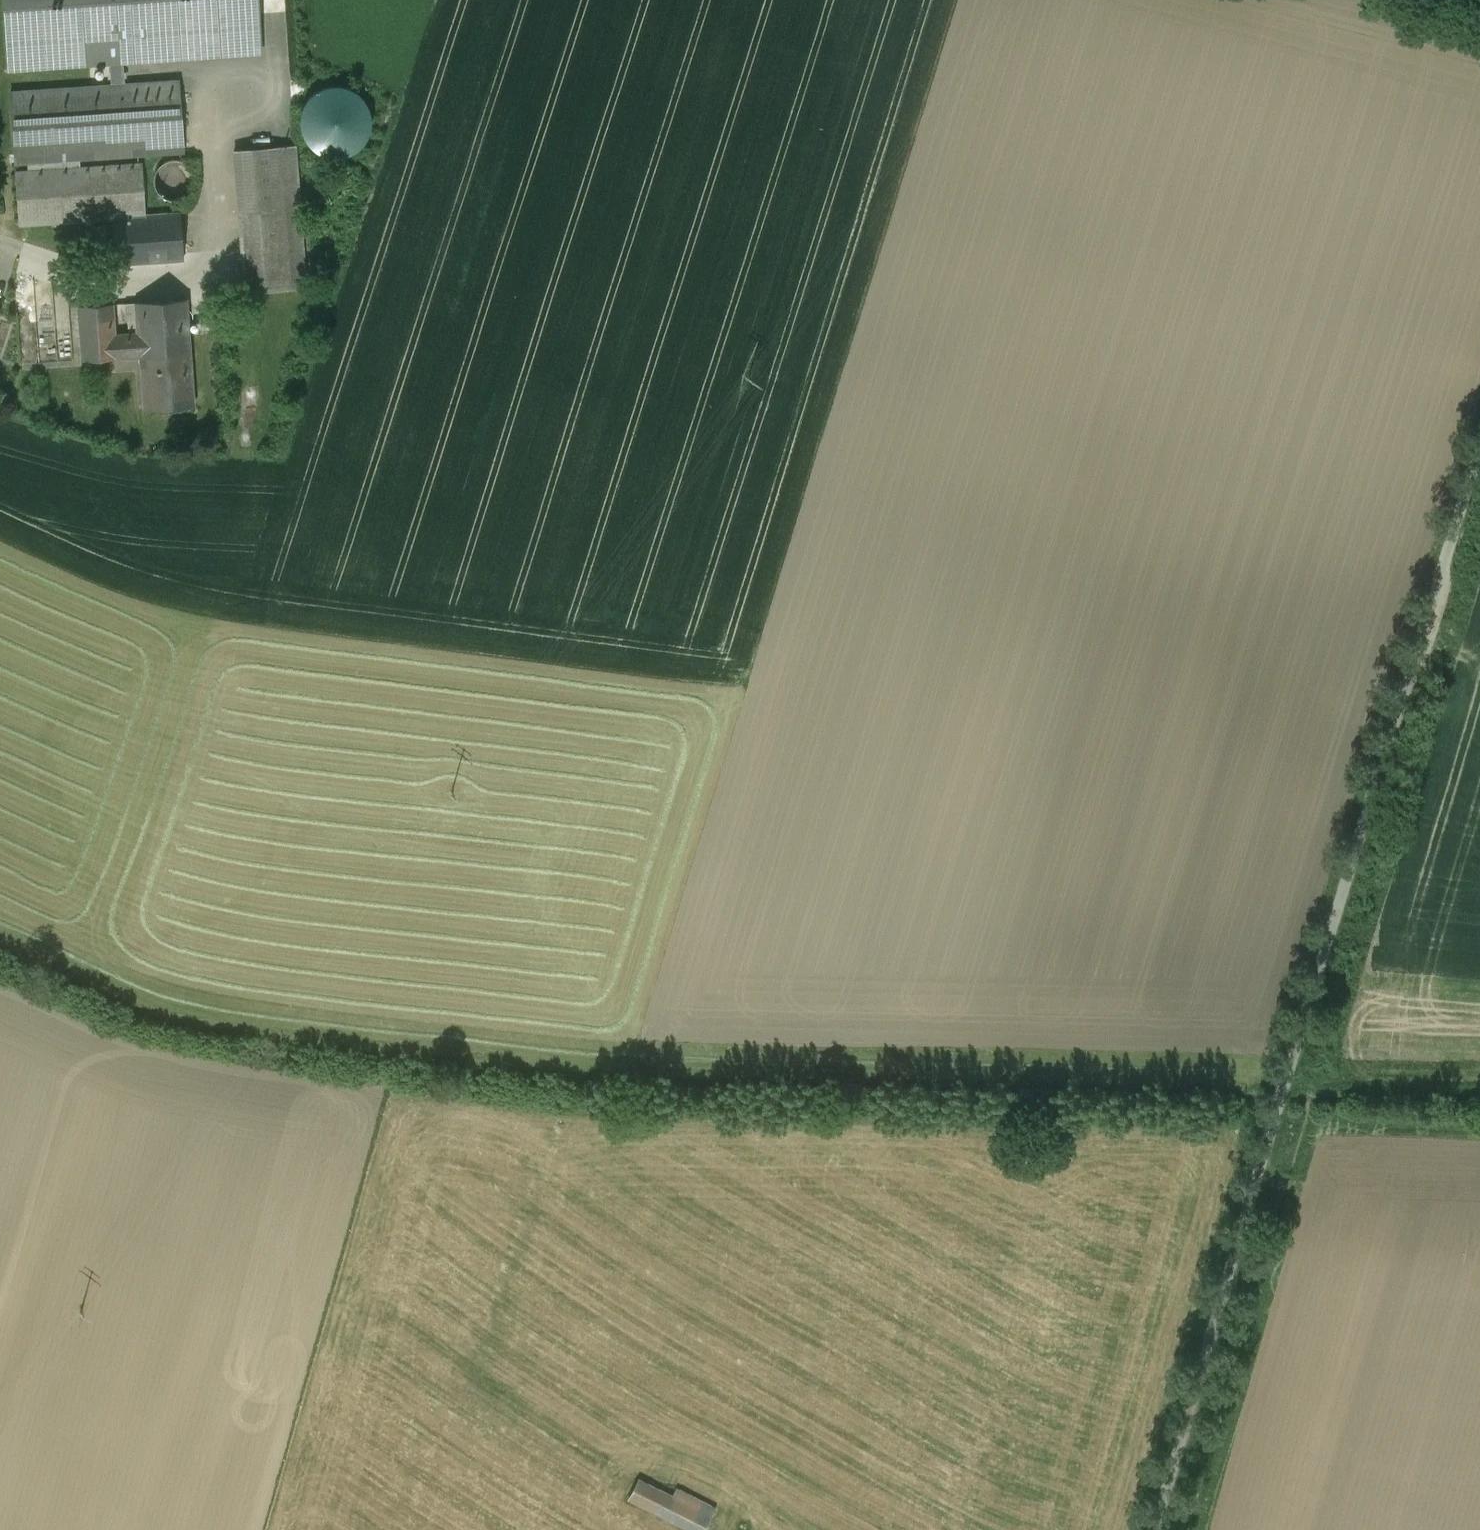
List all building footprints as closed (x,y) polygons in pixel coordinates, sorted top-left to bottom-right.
[(16,62),(257,44),(254,0),(11,0),(16,62)] [(179,80),(10,92),(15,162),(29,161),(29,170),(79,167),(79,158),(183,150),(179,80)] [(301,115),(300,126),(303,136),(309,145),(318,152),(328,156),(339,157),(350,154),(359,148),(366,139),(370,129),(370,118),(367,108),(361,98),(353,92),(342,88),(331,87),(321,90),(312,96),(305,104),(301,115)] [(295,145),(234,150),(238,210),(280,207),(286,288),(305,287),(295,145)] [(174,158),(169,159),(165,160),(162,162),(160,164),(158,166),(156,169),(155,171),(154,174),(153,176),(153,179),(153,182),(154,185),(155,188),(157,191),(159,194),(162,196),(165,198),(168,199),(171,200),(175,200),(181,199),(183,198),(185,197),(188,195),(190,192),(192,190),(194,187),(194,184),(195,182),(195,179),(195,176),(194,173),(193,171),(192,168),(189,164),(186,162),(182,160),(179,159),(174,158)] [(29,170),(16,171),(19,224),(113,218),(113,217),(113,216),(114,217),(144,215),(141,162),(79,167),(29,170)] [(280,207),(238,210),(244,292),(286,288),(280,207)] [(144,215),(114,217),(113,216),(113,217),(113,218),(116,264),(117,263),(183,258),(180,213),(144,215)] [(186,298),(124,302),(125,318),(127,318),(128,335),(113,335),(111,303),(79,305),(83,359),(140,355),(139,346),(189,342),(186,298)] [(189,342),(139,346),(140,355),(144,408),(194,405),(189,342)] [(692,1529),(708,1529),(719,1505),(678,1487),(675,1493),(639,1477),(628,1501),(692,1529)]
